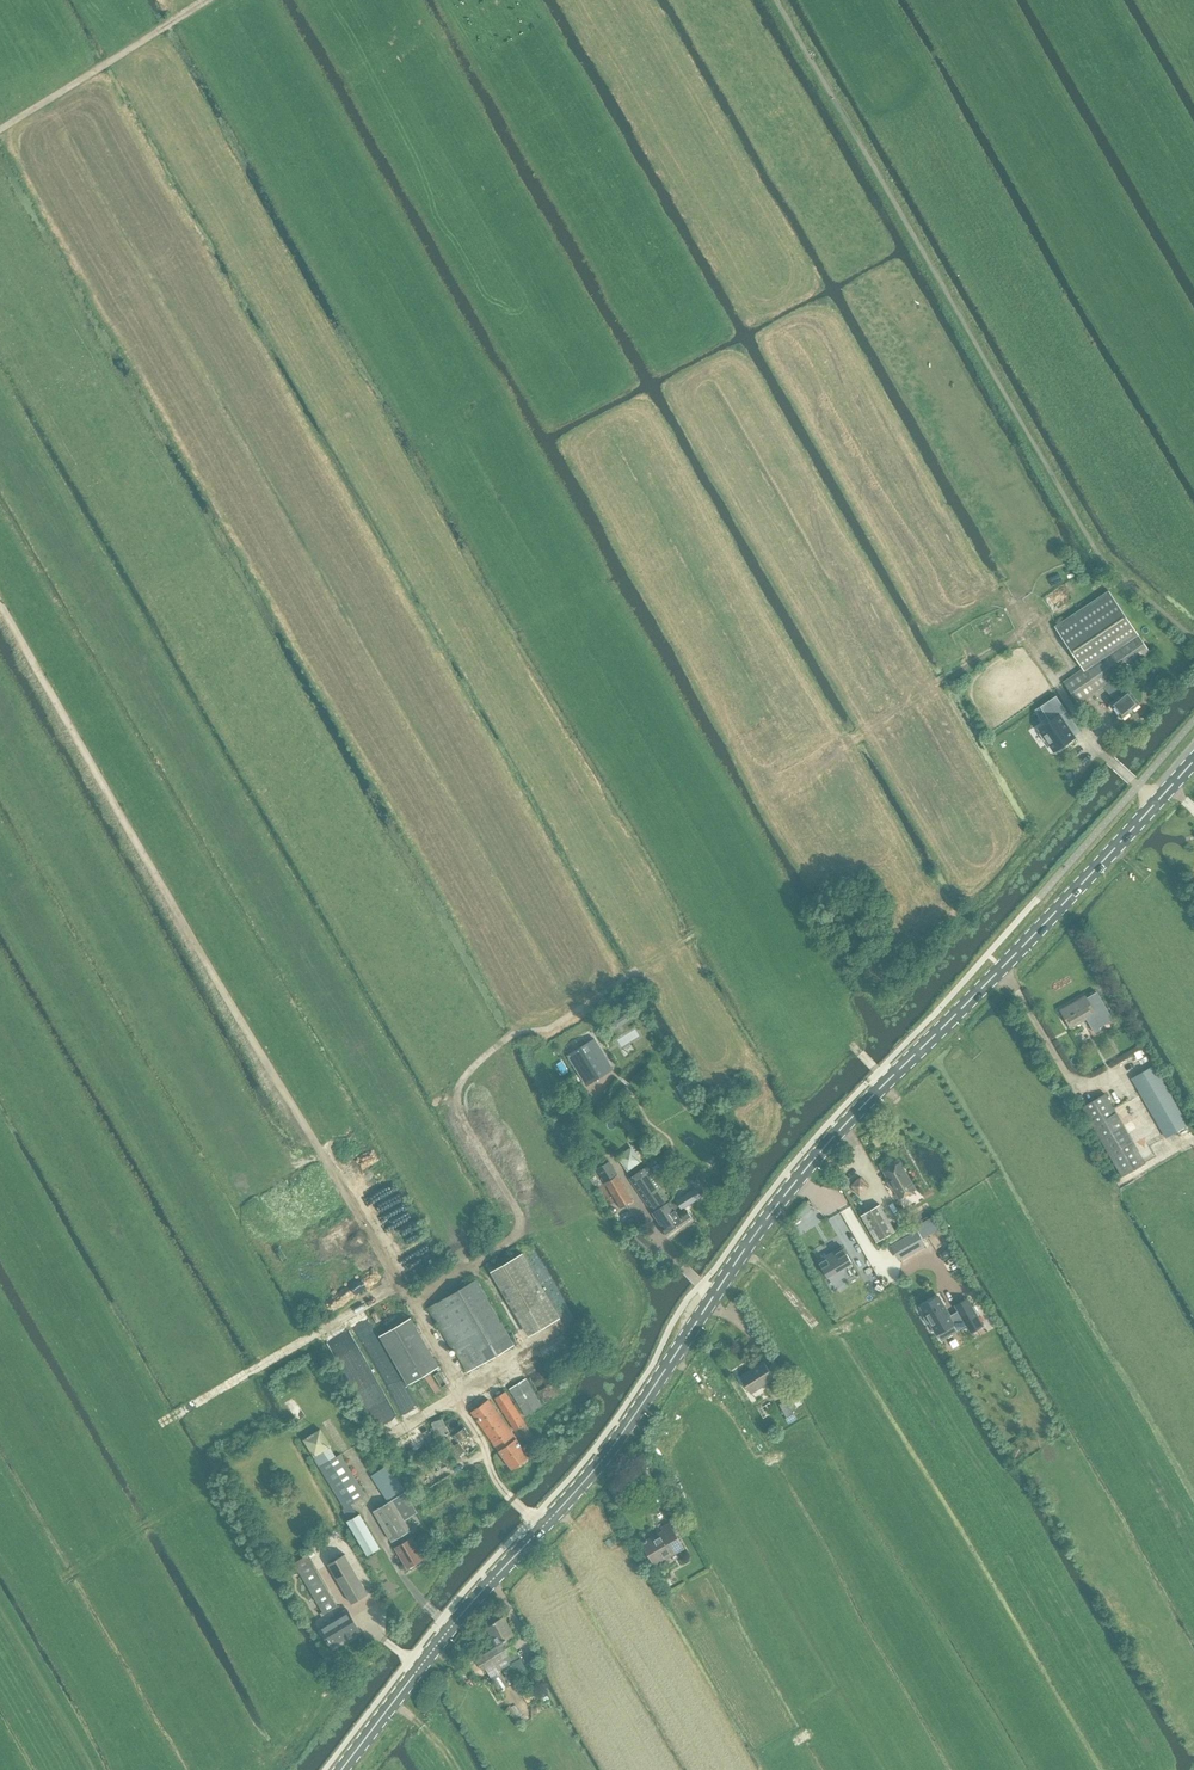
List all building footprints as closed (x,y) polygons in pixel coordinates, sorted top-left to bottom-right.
[(1117,677),(1151,654),(1109,591),(1055,628),(1083,669),(1064,682),(1078,704),(1103,686),(1115,700),(1109,705),(1121,719),(1140,704),(1117,677)] [(1059,715),(1039,728),(1049,742),(1043,745),(1048,754),(1074,737),(1059,715)] [(1086,996),(1061,1010),(1070,1027),(1086,1018),(1095,1032),(1100,1029),(1099,1027),(1112,1020),(1097,993),(1087,999),(1086,996)] [(622,1008),(618,1010),(624,1019),(628,1017),(622,1008)] [(594,1039),(568,1055),(587,1085),(613,1069),(594,1039)] [(1154,1067),(1133,1078),(1167,1137),(1187,1125),(1154,1067)] [(682,1083),(676,1087),(686,1104),(692,1101),(682,1083)] [(1122,1176),(1145,1163),(1106,1094),(1083,1107),(1122,1176)] [(627,1172),(641,1162),(632,1148),(617,1157),(627,1172)] [(597,1169),(621,1207),(633,1199),(609,1162),(597,1169)] [(900,1163),(884,1172),(889,1181),(887,1182),(892,1191),(894,1189),(900,1199),(916,1189),(900,1163)] [(645,1169),(630,1179),(668,1238),(694,1222),(687,1212),(677,1218),(672,1211),(677,1207),(680,1211),(701,1197),(700,1196),(695,1188),(674,1202),(676,1205),(671,1208),(645,1169)] [(806,1203),(797,1213),(802,1218),(811,1207),(806,1203)] [(877,1242),(896,1231),(880,1204),(861,1215),(877,1242)] [(933,1216),(914,1227),(921,1240),(941,1228),(933,1216)] [(631,1241),(643,1253),(652,1245),(639,1232),(631,1241)] [(916,1232),(891,1246),(898,1258),(923,1245),(916,1232)] [(842,1247),(818,1261),(827,1276),(831,1283),(844,1275),(841,1269),(851,1263),(842,1247)] [(520,1254),(498,1268),(537,1332),(560,1318),(520,1254)] [(467,1372),(513,1345),(476,1281),(430,1307),(467,1372)] [(938,1296),(921,1307),(926,1315),(923,1317),(927,1324),(930,1322),(936,1333),(936,1334),(953,1324),(957,1331),(966,1325),(958,1311),(949,1316),(938,1297),(939,1297),(938,1296)] [(968,1299),(956,1307),(958,1311),(966,1325),(970,1331),(982,1324),(968,1299)] [(408,1385),(439,1366),(410,1318),(380,1336),(408,1385)] [(751,1393),(774,1378),(764,1361),(740,1377),(751,1393)] [(525,1415),(541,1406),(525,1379),(509,1389),(525,1415)] [(525,1441),(534,1436),(505,1392),(496,1398),(517,1431),(518,1430),(525,1441)] [(785,1401),(778,1405),(785,1419),(793,1414),(791,1411),(798,1408),(789,1393),(783,1396),(785,1401)] [(511,1469),(529,1456),(489,1400),(471,1413),(511,1469)] [(442,1418),(432,1423),(439,1437),(441,1436),(446,1443),(459,1461),(459,1460),(461,1459),(478,1447),(464,1428),(455,1435),(460,1442),(454,1446),(449,1439),(445,1434),(449,1433),(442,1418)] [(330,1447),(331,1446),(321,1430),(305,1439),(321,1466),(320,1467),(345,1508),(342,1510),(349,1521),(347,1522),(368,1554),(380,1546),(360,1514),(358,1516),(351,1504),(365,1495),(340,1454),(336,1457),(330,1447)] [(438,1452),(427,1458),(430,1464),(441,1458),(438,1452)] [(418,1511),(403,1488),(388,1465),(371,1476),(386,1499),(387,1498),(389,1502),(374,1511),(392,1542),(411,1530),(405,1520),(418,1511)] [(655,1565),(684,1548),(669,1523),(661,1527),(663,1531),(643,1543),(655,1565)] [(407,1568),(424,1558),(412,1538),(395,1548),(407,1568)] [(339,1607),(318,1571),(308,1554),(294,1563),(303,1579),(324,1615),(339,1607)] [(351,1603),(368,1593),(345,1554),(329,1564),(351,1603)] [(332,1647),(360,1630),(348,1610),(320,1627),(332,1647)] [(507,1640),(514,1635),(503,1617),(486,1627),(498,1645),(475,1660),(482,1671),(486,1669),(489,1675),(499,1668),(501,1671),(515,1662),(509,1654),(513,1651),(507,1640)] [(505,1677),(501,1671),(499,1668),(489,1675),(500,1691),(523,1677),(518,1670),(511,1675),(510,1674),(505,1677)]
